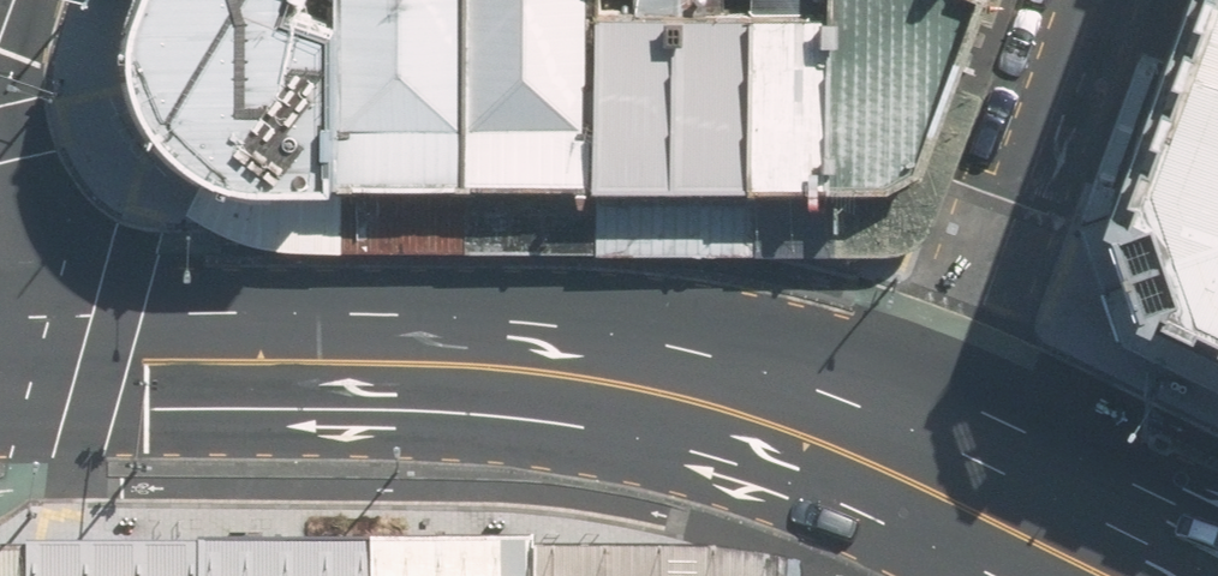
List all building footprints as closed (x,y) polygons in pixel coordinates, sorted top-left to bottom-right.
[(344,171),(338,0),(143,0),(135,31),(139,65),(155,96),(181,131),(204,149),(217,154),(240,164),(271,168),(344,171)] [(344,171),(470,171),(472,0),(338,0),(344,171)] [(470,171),(598,173),(596,5),(596,0),(472,0),(470,171)] [(598,173),(836,175),(893,175),(923,162),(955,78),(985,0),(753,0),(752,6),(596,5),(598,173)] [(1171,55),(1118,197),(1121,205),(1141,267),(1143,274),(1217,311),(1217,0),(1191,0),(1171,55)] [(1171,55),(1144,47),(1081,218),(1121,205),(1118,197),(1171,55)] [(908,249),(931,235),(940,217),(989,91),(955,78),(923,162),(893,175),(836,175),(835,249),(908,249)] [(281,243),(344,246),(344,171),(271,168),(240,164),(217,154),(189,206),(235,231),(258,239),(281,243)] [(344,246),(470,246),(470,171),(344,171),(344,246)] [(470,246),(597,248),(598,173),(470,171),(470,246)] [(671,248),(835,249),(836,175),(598,173),(597,248),(671,248)] [(1143,274),(1141,267),(1102,281),(1119,334),(1127,343),(1217,387),(1217,311),(1143,274)] [(198,542),(197,550),(197,575),(371,575),(369,544),(198,542)] [(369,544),(371,575),(529,575),(530,547),(369,544)] [(530,547),(529,575),(803,575),(795,564),(722,551),(530,547)] [(26,548),(25,553),(25,575),(197,575),(197,550),(26,548)] [(25,553),(0,553),(0,575),(25,575),(25,553)]
